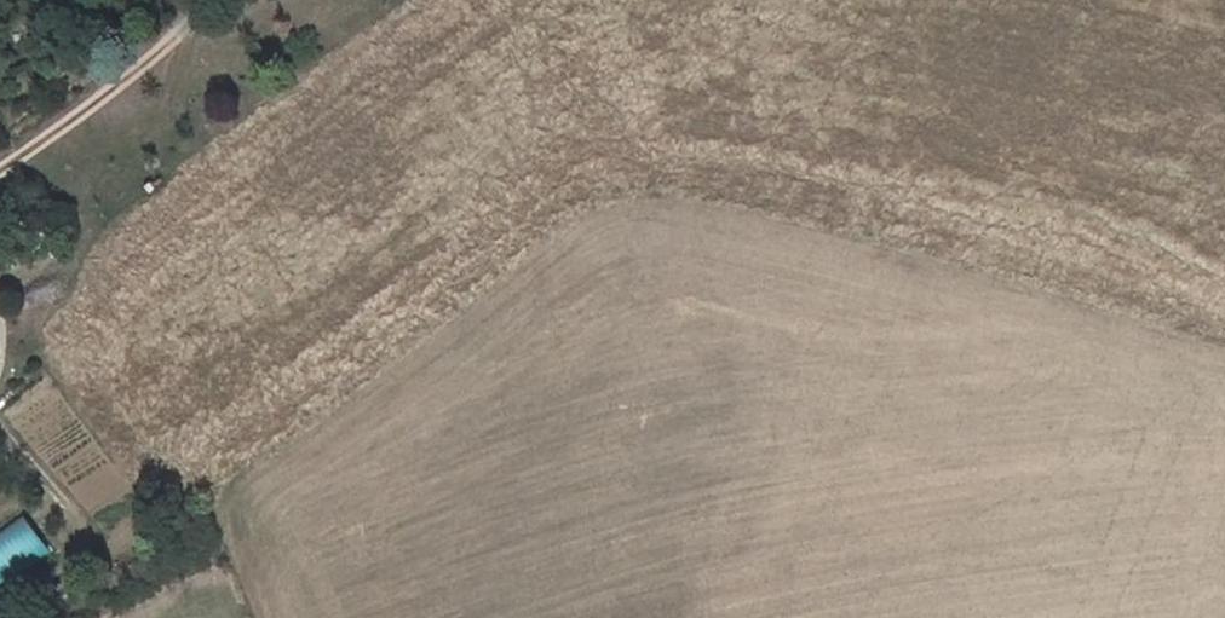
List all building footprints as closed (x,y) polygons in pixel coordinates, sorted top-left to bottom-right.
[(49,551),(23,515),(0,532),(0,586),(49,551)]
